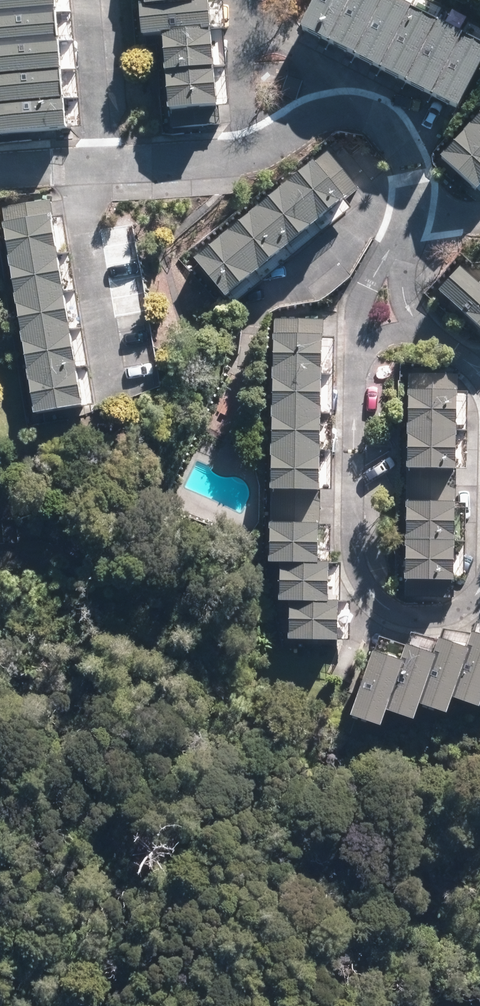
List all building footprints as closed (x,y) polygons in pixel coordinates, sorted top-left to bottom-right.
[(51,0),(0,0),(0,65),(6,137),(63,132),(51,0)] [(148,38),(160,37),(166,116),(223,112),(214,2),(202,3),(201,0),(145,0),(148,38)] [(298,35),(321,48),(346,0),(316,0),(298,35)] [(378,0),(349,0),(323,49),(347,61),(379,0),(378,0)] [(405,14),(382,1),(350,62),(373,75),(405,14)] [(432,27),(408,15),(376,76),(400,88),(432,27)] [(457,40),(433,27),(401,88),(425,101),(457,40)] [(459,40),(427,101),(450,114),(479,58),(479,51),(459,40)] [(439,162),(479,199),(479,117),(439,162)] [(324,157),(194,260),(228,302),(346,208),(342,203),(353,194),(324,157)] [(81,408),(50,219),(4,226),(35,415),(81,408)] [(459,271),(437,296),(479,335),(479,290),(459,271)] [(335,605),(325,605),(326,567),(331,567),(332,525),(319,525),(320,489),(332,489),(334,340),(324,340),(324,320),(284,320),(282,567),(274,567),(274,604),(285,604),(284,641),(335,642),(335,605)] [(459,371),(411,370),(404,589),(464,591),(466,504),(456,504),(457,475),(467,475),(470,395),(458,394),(459,371)] [(470,637),(447,701),(473,710),(479,690),(479,640),(470,637)] [(461,651),(436,642),(413,707),(438,716),(461,651)] [(428,657),(402,648),(379,713),(405,722),(428,657)] [(395,664),(369,655),(347,719),(372,728),(395,664)]
